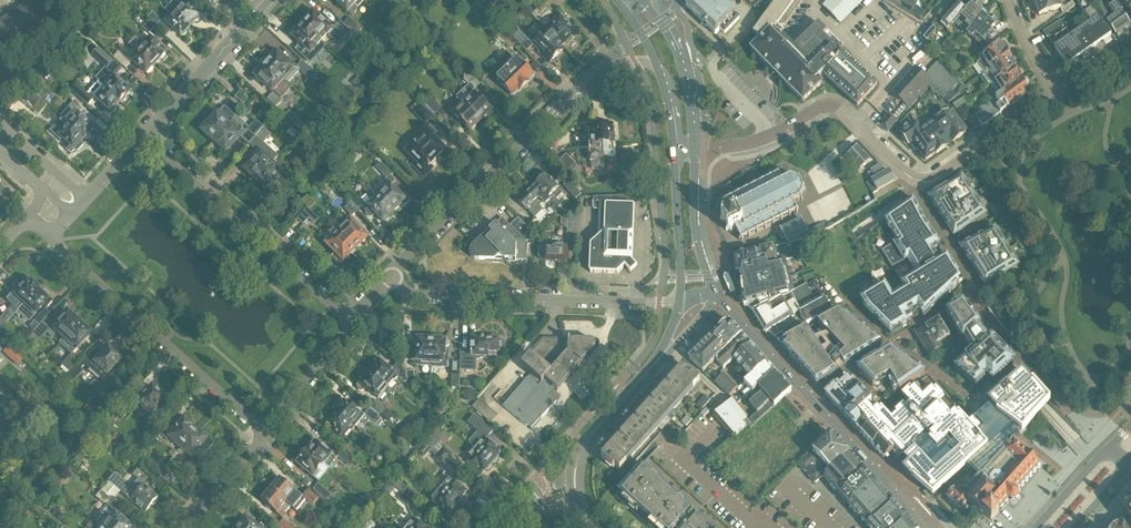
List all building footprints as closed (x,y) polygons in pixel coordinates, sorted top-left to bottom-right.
[(4,56),(16,44),(23,48),(49,21),(42,14),(49,5),(42,0),(30,0),(16,11),(17,14),(14,17),(10,14),(0,21),(0,55),(4,56)] [(351,17),(359,8),(356,5),(361,0),(334,0),(351,17)] [(687,6),(716,35),(720,30),(725,34),(733,26),(740,18),(730,9),(721,0),(692,0),(687,6)] [(805,0),(777,0),(753,32),(761,40),(751,49),(773,71),(780,78),(803,102),(822,83),(818,79),(823,74),(858,106),(877,85),(839,50),(843,47),(827,30),(827,31),(819,23),(795,46),(784,36),(780,40),(771,32),(774,28),(781,33),(805,0)] [(900,6),(911,13),(916,3),(911,0),(903,0),(900,6)] [(961,16),(960,15),(972,2),(971,2),(969,0),(963,0),(962,1),(961,0),(959,0),(957,2),(954,0),(941,15),(943,17),(941,19),(943,21),(941,24),(947,30),(950,27),(950,28),(961,16)] [(985,13),(980,8),(982,6),(975,0),(973,0),(971,2),(972,2),(960,15),(961,16),(966,21),(965,24),(970,29),(985,13)] [(1032,9),(1036,7),(1039,15),(1061,7),(1058,0),(1029,0),(1032,9)] [(1086,16),(1082,18),(1100,44),(1111,36),(1102,24),(1099,20),(1098,18),(1092,11),(1083,0),(1078,4),(1086,15),(1086,16)] [(1130,12),(1130,0),(1122,0),(1130,12)] [(176,12),(191,25),(194,22),(198,22),(201,18),(200,15),(186,1),(176,12)] [(1067,6),(1070,10),(1076,5),(1073,1),(1067,6)] [(1108,14),(1099,20),(1102,24),(1106,21),(1116,34),(1130,24),(1121,11),(1122,10),(1116,2),(1108,7),(1111,12),(1108,14)] [(543,4),(532,15),(541,25),(542,24),(548,18),(552,14),(543,4)] [(185,36),(188,33),(187,29),(191,25),(176,12),(169,5),(164,10),(172,17),(166,23),(181,36),(182,36),(185,36)] [(915,5),(911,13),(921,19),(922,17),(925,11),(915,5)] [(1099,20),(1108,14),(1102,5),(1094,10),(1092,11),(1098,18),(1099,20)] [(480,6),(473,13),(487,26),(494,19),(480,6)] [(922,18),(921,19),(923,21),(932,11),(927,9),(926,12),(925,11),(922,17),(922,18)] [(153,12),(148,18),(156,26),(155,27),(159,31),(166,24),(153,12)] [(307,17),(302,23),(303,24),(322,42),(327,36),(339,45),(342,42),(351,32),(343,24),(340,21),(332,30),(314,12),(308,18),(307,17)] [(985,13),(970,29),(966,33),(971,38),(975,34),(985,42),(992,35),(989,32),(997,24),(985,13)] [(548,18),(542,24),(545,27),(547,29),(564,47),(573,39),(580,39),(581,31),(576,31),(573,31),(570,28),(570,27),(567,23),(564,20),(558,14),(551,21),(548,18)] [(349,18),(343,24),(351,32),(356,36),(362,29),(349,18)] [(1089,51),(1100,44),(1082,18),(1076,22),(1081,30),(1076,33),(1089,51)] [(1076,33),(1071,37),(1066,29),(1062,32),(1060,29),(1064,26),(1060,21),(1053,25),(1060,34),(1077,59),(1089,51),(1076,33)] [(148,23),(143,28),(153,37),(159,31),(155,27),(154,28),(148,23)] [(297,30),(292,36),(304,48),(298,54),(310,65),(327,47),(322,42),(303,24),(302,25),(301,24),(299,27),(296,29),(297,30)] [(926,41),(936,30),(930,24),(920,35),(926,41)] [(1060,45),(1055,49),(1067,66),(1077,59),(1060,34),(1053,25),(1043,32),(1047,38),(1048,37),(1052,42),(1056,39),(1060,45)] [(520,31),(514,37),(521,44),(528,52),(534,46),(538,49),(541,53),(542,53),(545,56),(544,57),(546,59),(550,64),(564,50),(564,49),(563,48),(564,47),(547,29),(545,27),(544,28),(536,36),(530,41),(520,30),(519,30),(520,31)] [(145,46),(135,37),(132,41),(156,63),(160,59),(163,60),(167,56),(166,53),(166,52),(151,39),(145,46)] [(963,47),(968,42),(963,37),(958,43),(963,47)] [(150,74),(154,70),(153,67),(156,63),(132,41),(128,45),(138,53),(132,60),(147,73),(150,74)] [(1010,49),(1005,42),(1000,45),(998,44),(983,58),(982,58),(977,63),(983,73),(982,73),(983,75),(990,69),(1008,56),(1005,52),(1010,49)] [(98,48),(91,55),(104,67),(109,71),(99,82),(121,102),(124,102),(127,99),(126,96),(130,92),(126,88),(128,86),(121,80),(120,82),(114,77),(121,69),(98,48)] [(113,58),(125,68),(131,62),(118,51),(113,58)] [(269,56),(264,63),(266,65),(291,87),(292,87),(287,83),(294,76),(298,72),(288,63),(283,58),(285,56),(279,51),(272,59),(269,56)] [(534,74),(524,63),(528,60),(523,55),(519,59),(516,62),(517,62),(514,65),(502,75),(503,76),(500,79),(499,78),(497,81),(498,82),(512,96),(514,94),(515,96),(534,77),(533,76),(534,74)] [(991,85),(993,83),(1016,67),(1008,56),(990,69),(983,75),(991,85)] [(261,71),(254,78),(260,83),(262,81),(270,89),(274,92),(268,99),(277,106),(280,102),(281,102),(279,100),(291,87),(266,65),(264,63),(263,64),(258,69),(261,71)] [(308,69),(302,63),(297,68),(313,82),(319,76),(310,67),(308,69)] [(52,75),(56,70),(49,64),(45,69),(52,75)] [(950,75),(946,69),(943,65),(929,80),(915,67),(892,93),(909,109),(933,83),(936,86),(936,85),(938,87),(937,87),(940,89),(943,93),(944,92),(945,94),(947,96),(951,91),(953,88),(954,87),(957,84),(950,75)] [(999,97),(1003,94),(1021,81),(1018,77),(1021,75),(1016,67),(993,83),(991,85),(999,97)] [(469,85),(456,96),(463,103),(463,104),(480,122),(491,110),(477,96),(473,92),(481,85),(470,74),(467,71),(464,73),(467,76),(464,80),(469,85)] [(357,87),(360,78),(357,76),(351,83),(356,88),(357,87)] [(772,91),(772,94),(772,96),(771,98),(770,101),(776,107),(777,104),(778,103),(779,100),(780,97),(780,94),(780,92),(779,89),(779,87),(778,85),(777,82),(780,78),(776,82),(777,83),(779,87),(779,91),(779,95),(779,98),(778,101),(777,103),(776,106),(771,101),(772,99),(772,97),(773,96),(773,94),(772,91)] [(1003,94),(999,97),(974,114),(982,126),(1029,92),(1028,90),(1031,88),(1026,81),(1023,83),(1021,81),(1003,94)] [(90,93),(89,94),(95,99),(96,98),(111,112),(112,111),(115,112),(118,108),(118,105),(121,102),(99,82),(89,92),(90,93)] [(78,83),(71,90),(88,106),(95,99),(89,94),(78,83)] [(935,92),(940,89),(937,87),(938,87),(936,85),(936,86),(933,83),(930,87),(934,93),(935,92)] [(21,96),(19,99),(31,109),(37,114),(46,104),(40,99),(28,88),(27,89),(26,91),(21,96)] [(954,99),(960,94),(953,88),(951,91),(947,96),(945,98),(949,103),(951,102),(954,99)] [(244,105),(248,99),(240,92),(235,97),(244,105)] [(951,102),(956,109),(964,105),(967,102),(962,94),(954,99),(951,102)] [(431,98),(425,103),(436,114),(442,108),(431,98)] [(9,110),(15,103),(10,99),(4,105),(9,110)] [(75,102),(61,117),(62,118),(69,124),(84,139),(85,138),(86,139),(89,139),(91,137),(90,134),(90,133),(94,128),(87,121),(91,117),(75,102)] [(411,109),(425,124),(433,116),(421,105),(421,106),(418,102),(411,109)] [(459,110),(452,118),(458,125),(461,122),(470,132),(471,131),(473,131),(476,128),(475,126),(480,122),(463,104),(458,109),(459,110)] [(964,105),(956,109),(965,121),(972,116),(964,105)] [(208,118),(200,126),(204,129),(203,131),(204,132),(204,134),(207,137),(209,137),(215,141),(230,125),(237,117),(225,106),(218,114),(211,121),(208,118)] [(933,118),(951,143),(953,141),(954,142),(964,135),(963,133),(968,130),(954,111),(953,109),(937,121),(934,117),(933,118)] [(298,125),(302,121),(290,110),(286,114),(298,125)] [(332,112),(328,118),(333,122),(337,117),(332,112)] [(887,132),(890,130),(897,121),(889,114),(879,125),(887,132)] [(230,125),(215,141),(215,142),(215,144),(218,147),(220,147),(226,152),(233,143),(240,137),(249,145),(256,136),(264,128),(256,121),(246,132),(242,128),(245,124),(242,121),(237,117),(230,125)] [(62,118),(51,131),(61,140),(62,138),(68,143),(65,147),(71,153),(76,148),(78,150),(84,144),(81,142),(84,139),(69,124),(62,118)] [(946,146),(951,143),(933,118),(919,128),(917,124),(916,124),(937,154),(946,147),(946,146)] [(614,146),(613,124),(593,125),(593,131),(591,131),(592,147),(592,148),(614,146)] [(936,154),(937,154),(916,124),(902,134),(909,145),(910,144),(913,147),(915,146),(926,161),(936,154)] [(436,137),(425,127),(414,138),(418,142),(414,146),(416,148),(409,155),(417,163),(414,166),(424,176),(432,168),(431,167),(436,162),(436,159),(445,150),(438,143),(442,139),(438,135),(436,137)] [(263,133),(258,139),(263,143),(271,135),(264,128),(261,132),(263,133)] [(251,157),(243,165),(247,168),(246,169),(247,170),(247,172),(250,176),(252,175),(257,180),(272,164),(278,157),(263,143),(258,139),(252,145),(261,153),(255,160),(251,157)] [(592,148),(592,147),(585,148),(586,154),(593,154),(594,170),(605,169),(604,163),(616,162),(614,146),(592,148)] [(858,147),(846,158),(859,171),(870,161),(858,147)] [(1009,163),(1009,159),(1007,156),(1006,153),(1004,151),(1003,151),(1004,153),(997,158),(991,157),(993,154),(996,152),(992,154),(990,158),(989,162),(990,166),(991,168),(994,171),(997,172),(1000,172),(1002,171),(1005,169),(1008,166),(1009,163)] [(561,159),(571,169),(576,165),(566,155),(561,159)] [(346,167),(349,164),(344,159),(341,163),(346,167)] [(566,174),(571,169),(561,159),(556,164),(566,174)] [(301,161),(292,171),(298,177),(307,167),(301,161)] [(390,176),(392,174),(382,163),(376,168),(386,178),(387,179),(390,176)] [(272,164),(257,180),(262,184),(262,186),(266,190),(267,189),(268,190),(269,190),(269,189),(273,193),(281,184),(277,181),(283,174),(272,164)] [(889,170),(885,173),(881,165),(871,171),(871,172),(868,174),(872,180),(867,184),(873,194),(895,181),(889,170)] [(728,214),(725,216),(724,215),(722,215),(723,217),(722,217),(722,218),(721,219),(722,221),(723,220),(728,229),(726,230),(727,232),(729,231),(729,232),(730,231),(731,232),(732,232),(732,230),(736,228),(737,230),(736,231),(736,232),(737,232),(741,238),(740,239),(740,240),(741,240),(742,241),(744,240),(743,239),(749,236),(749,237),(751,237),(750,235),(757,232),(758,233),(759,233),(758,231),(765,228),(766,229),(767,228),(766,227),(773,224),(774,225),(775,224),(775,223),(781,219),(782,221),(783,220),(783,219),(789,215),(790,217),(791,216),(791,215),(796,212),(797,213),(798,212),(798,211),(799,210),(798,209),(797,209),(794,203),(800,199),(802,201),(803,199),(802,198),(804,191),(806,191),(806,189),(804,189),(800,182),(802,180),(800,179),(799,181),(791,179),(791,177),(790,177),(790,179),(783,183),(780,176),(781,175),(780,174),(779,174),(778,173),(777,174),(777,175),(772,178),(771,176),(770,177),(770,179),(764,182),(763,181),(761,181),(762,183),(756,186),(755,185),(754,185),(754,187),(747,190),(746,189),(745,190),(746,191),(739,194),(738,193),(737,194),(738,195),(731,198),(731,197),(729,198),(730,199),(724,202),(724,201),(722,201),(723,203),(722,204),(722,205),(724,205),(727,211),(726,212),(726,213),(728,212),(728,214)] [(960,174),(928,194),(954,236),(985,215),(960,174)] [(547,175),(537,185),(552,200),(558,207),(562,204),(558,200),(564,194),(559,189),(560,188),(547,175)] [(386,182),(376,192),(394,211),(402,204),(405,204),(410,199),(406,194),(403,194),(401,196),(390,185),(395,181),(390,176),(387,179),(386,178),(384,180),(386,182)] [(564,185),(576,199),(582,194),(569,180),(564,185)] [(369,184),(364,188),(370,194),(363,200),(369,206),(368,207),(369,208),(366,211),(366,214),(369,217),(372,217),(375,214),(383,222),(385,221),(387,221),(389,219),(389,216),(394,211),(376,192),(374,190),(369,184)] [(533,188),(519,202),(527,210),(528,210),(536,218),(544,210),(540,206),(543,202),(545,204),(546,204),(547,203),(556,212),(556,214),(556,216),(562,216),(562,218),(569,218),(552,200),(537,185),(534,188),(533,188)] [(632,206),(630,206),(630,204),(630,201),(625,196),(594,197),(593,203),(593,208),(597,209),(599,210),(600,210),(599,237),(590,245),(591,246),(591,248),(590,248),(590,254),(590,255),(591,255),(591,256),(591,257),(590,258),(591,259),(591,262),(590,262),(590,265),(590,268),(590,269),(590,271),(589,271),(591,273),(592,272),(594,272),(594,273),(600,273),(600,272),(603,273),(604,273),(605,273),(608,273),(614,274),(614,273),(615,273),(616,273),(617,274),(625,267),(631,273),(638,267),(632,261),(633,260),(632,259),(633,258),(633,251),(633,248),(632,247),(633,247),(632,246),(633,245),(633,235),(633,234),(634,233),(633,233),(633,232),(634,232),(634,226),(634,221),(633,221),(634,220),(633,219),(634,218),(634,208),(634,207),(635,207),(633,205),(632,206)] [(348,201),(350,204),(357,211),(361,207),(352,197),(348,201)] [(866,313),(891,335),(908,325),(904,318),(917,310),(923,318),(962,283),(947,258),(939,262),(931,249),(940,245),(925,222),(913,199),(884,219),(897,242),(882,251),(892,268),(909,260),(917,275),(901,285),(901,286),(889,293),(884,285),(858,300),(866,313)] [(357,211),(350,204),(345,209),(352,216),(357,211)] [(318,219),(307,209),(297,219),(303,224),(308,219),(314,224),(318,219)] [(562,218),(562,223),(564,223),(568,223),(568,241),(573,241),(579,241),(579,228),(579,223),(580,216),(578,216),(574,216),(571,218),(570,219),(569,218),(562,218)] [(518,217),(510,225),(526,242),(528,240),(534,241),(535,234),(518,217)] [(345,225),(338,232),(355,249),(356,248),(358,248),(361,246),(361,244),(367,238),(349,218),(348,219),(344,223),(345,225)] [(472,249),(471,252),(472,257),(475,260),(505,261),(527,261),(528,244),(526,242),(510,225),(503,218),(484,237),(472,249)] [(808,232),(809,232),(802,219),(781,229),(783,234),(780,235),(783,239),(785,238),(788,243),(789,242),(808,232)] [(962,247),(986,285),(1018,265),(996,230),(962,247)] [(830,238),(827,231),(822,234),(826,241),(830,238)] [(334,238),(328,244),(336,252),(331,257),(335,262),(339,265),(345,259),(347,259),(349,257),(349,255),(355,249),(338,232),(333,237),(334,237),(334,238)] [(810,237),(808,232),(789,242),(789,243),(804,239),(810,237)] [(1018,235),(1014,238),(1022,249),(1026,246),(1018,235)] [(567,262),(567,248),(562,248),(562,244),(545,244),(545,251),(542,251),(539,252),(538,254),(538,257),(539,259),(542,260),(545,261),(545,262),(567,262)] [(777,262),(776,261),(773,247),(738,255),(734,255),(735,270),(740,269),(776,262),(777,262)] [(776,262),(740,269),(744,307),(751,310),(753,312),(768,303),(769,305),(784,296),(796,301),(792,293),(795,291),(786,260),(777,262),(776,262)] [(14,308),(1,321),(5,324),(15,314),(18,311),(17,310),(22,305),(23,305),(24,304),(31,296),(38,288),(37,288),(39,286),(39,283),(36,280),(33,281),(31,282),(25,277),(4,299),(14,308)] [(824,298),(816,302),(807,285),(795,291),(792,293),(796,301),(784,296),(769,305),(768,303),(753,312),(766,334),(769,332),(774,338),(792,327),(793,329),(805,322),(807,325),(832,310),(824,298)] [(18,311),(15,314),(18,317),(21,315),(22,316),(22,318),(26,322),(29,322),(36,314),(34,313),(42,304),(46,308),(52,302),(48,298),(49,295),(49,293),(46,291),(44,291),(41,292),(38,288),(31,296),(24,304),(23,305),(22,305),(17,310),(18,311)] [(962,302),(946,312),(947,314),(960,336),(963,340),(966,338),(974,352),(960,364),(962,366),(958,372),(975,387),(986,378),(993,383),(1015,363),(990,337),(988,339),(977,328),(980,325),(962,302)] [(34,321),(39,326),(41,322),(42,322),(49,314),(44,309),(34,321)] [(28,338),(27,339),(29,341),(32,344),(35,346),(46,333),(52,338),(56,333),(57,332),(64,338),(78,322),(78,319),(74,315),(71,316),(66,311),(52,328),(50,330),(41,322),(39,326),(28,338)] [(841,357),(847,365),(852,362),(853,361),(876,347),(873,343),(876,338),(864,329),(863,329),(861,331),(854,325),(857,324),(857,323),(841,311),(818,323),(823,329),(824,329),(828,326),(831,332),(828,334),(845,353),(843,355),(841,357)] [(929,356),(942,348),(942,347),(949,342),(946,337),(950,335),(939,319),(926,327),(916,334),(929,356)] [(64,338),(60,342),(67,349),(72,353),(75,350),(75,351),(76,350),(77,349),(76,348),(90,333),(85,328),(86,325),(82,322),(78,322),(64,338)] [(709,367),(716,361),(722,355),(728,349),(742,335),(730,323),(725,323),(689,358),(703,373),(709,367)] [(778,344),(816,385),(835,373),(807,328),(778,344)] [(728,349),(722,355),(716,361),(724,369),(735,359),(750,344),(742,336),(742,335),(728,349)] [(414,362),(414,363),(416,365),(421,366),(431,366),(431,362),(431,360),(432,339),(424,339),(424,338),(423,338),(423,337),(422,336),(421,336),(420,336),(419,336),(419,337),(418,337),(418,338),(417,339),(416,346),(416,352),(415,352),(414,352),(414,362)] [(460,362),(460,370),(476,370),(476,363),(476,359),(477,359),(479,359),(479,358),(488,358),(488,352),(503,352),(504,340),(496,340),(496,339),(496,338),(490,338),(489,338),(489,339),(486,339),(486,338),(482,338),(481,339),(480,339),(472,339),(471,347),(471,354),(469,354),(461,354),(461,362),(460,362)] [(431,366),(431,367),(447,368),(447,367),(451,367),(451,362),(451,361),(448,361),(448,352),(446,352),(446,347),(447,347),(448,347),(448,346),(449,346),(449,345),(449,344),(449,343),(449,342),(448,342),(448,341),(447,341),(446,341),(446,340),(432,339),(431,360),(431,362),(431,366)] [(557,390),(596,345),(595,341),(543,339),(530,355),(531,355),(522,366),(531,374),(503,406),(531,430),(556,401),(550,395),(556,389),(557,390)] [(745,382),(767,363),(750,344),(735,359),(738,363),(737,364),(747,377),(744,380),(745,382)] [(8,346),(2,352),(17,365),(22,359),(8,346)] [(94,350),(82,363),(105,383),(112,376),(108,372),(119,359),(118,359),(118,356),(115,353),(113,354),(107,348),(101,355),(97,352),(94,350)] [(72,353),(61,365),(61,366),(69,372),(83,356),(84,355),(77,349),(76,350),(75,351),(75,350),(72,353)] [(925,374),(890,349),(857,369),(873,387),(890,377),(897,389),(899,392),(925,374)] [(392,371),(388,369),(384,365),(385,362),(381,359),(378,360),(375,365),(373,365),(370,368),(370,370),(368,372),(388,388),(389,387),(393,382),(394,383),(398,377),(406,384),(408,384),(407,371),(406,370),(398,363),(392,371)] [(832,362),(836,368),(840,365),(837,359),(832,362)] [(451,368),(450,375),(452,375),(452,388),(458,388),(459,388),(460,378),(460,370),(460,362),(459,362),(451,362),(451,367),(451,368)] [(745,382),(745,383),(744,384),(749,390),(746,390),(743,388),(738,392),(743,399),(751,392),(752,393),(775,373),(774,372),(775,372),(767,363),(745,382)] [(666,384),(683,399),(700,380),(683,365),(666,384)] [(407,371),(408,384),(408,386),(416,385),(414,371),(407,371)] [(388,388),(368,372),(365,376),(364,376),(360,380),(361,382),(360,383),(359,384),(358,386),(358,389),(359,391),(362,392),(364,391),(366,389),(379,399),(385,392),(391,397),(395,393),(389,387),(388,388)] [(715,383),(729,396),(738,387),(724,373),(715,383)] [(753,409),(783,382),(775,373),(752,393),(751,392),(743,399),(748,405),(749,404),(753,409)] [(825,394),(840,410),(850,401),(846,397),(858,385),(848,373),(847,374),(825,394)] [(1042,413),(1046,406),(1049,401),(1024,374),(983,411),(977,417),(973,420),(970,417),(965,421),(961,416),(959,418),(952,410),(948,414),(944,411),(941,407),(937,403),(942,399),(938,395),(935,392),(929,385),(927,387),(923,391),(922,389),(920,388),(917,385),(912,390),(910,392),(904,397),(910,404),(903,410),(899,413),(896,416),(892,420),(889,417),(881,408),(881,407),(879,409),(876,406),(875,404),(873,406),(872,406),(869,402),(872,400),(868,396),(859,386),(858,385),(846,397),(850,401),(840,410),(861,434),(862,434),(872,446),(876,450),(879,453),(884,459),(892,452),(896,456),(900,460),(903,457),(906,458),(909,462),(902,470),(912,481),(912,480),(916,477),(933,495),(939,489),(940,490),(965,466),(979,478),(1011,444),(1009,442),(1016,435),(1022,431),(1042,413)] [(751,420),(754,425),(762,417),(791,391),(783,382),(753,409),(757,413),(751,420)] [(651,401),(668,417),(683,399),(666,384),(651,401)] [(134,402),(133,403),(139,408),(141,407),(146,412),(150,415),(156,409),(157,408),(155,406),(159,402),(162,398),(161,397),(162,394),(158,391),(155,392),(149,387),(146,391),(143,394),(142,397),(140,399),(139,398),(138,398),(134,402)] [(463,390),(463,400),(475,401),(475,390),(463,390)] [(706,394),(700,401),(701,401),(705,405),(711,399),(706,394)] [(24,414),(33,404),(25,397),(16,407),(24,414)] [(127,411),(133,404),(128,400),(123,406),(127,411)] [(389,422),(395,415),(376,400),(371,406),(389,422)] [(715,414),(713,416),(733,438),(741,432),(748,426),(750,429),(754,425),(751,420),(734,400),(723,409),(718,412),(716,413),(715,414)] [(491,423),(497,416),(479,401),(473,408),(491,423)] [(635,419),(652,435),(668,417),(651,401),(635,419)] [(701,401),(700,401),(697,404),(702,409),(705,405),(701,401)] [(348,405),(345,403),(343,405),(342,403),(335,410),(337,412),(355,427),(361,420),(366,425),(371,419),(374,422),(379,417),(369,408),(363,415),(356,409),(349,403),(348,405)] [(448,413),(448,407),(447,405),(435,405),(434,412),(448,413)] [(50,416),(41,408),(36,414),(45,422),(50,416)] [(352,431),(355,427),(337,412),(334,416),(331,416),(329,419),(329,421),(329,422),(336,429),(333,433),(340,438),(343,435),(345,436),(350,430),(352,431)] [(473,415),(466,423),(477,432),(468,442),(476,449),(493,463),(494,462),(496,463),(499,459),(498,457),(502,452),(496,447),(495,448),(484,438),(491,430),(473,415)] [(687,415),(684,418),(686,420),(689,423),(692,420),(687,415)] [(686,420),(684,418),(681,421),(686,426),(689,423),(686,420)] [(175,444),(180,449),(195,431),(191,428),(193,426),(185,419),(178,428),(171,422),(160,434),(168,441),(171,438),(176,443),(175,444)] [(619,437),(636,453),(652,435),(635,419),(619,437)] [(679,429),(675,435),(678,438),(683,433),(679,429)] [(195,431),(180,449),(185,453),(186,452),(193,458),(202,448),(207,452),(214,444),(209,441),(209,440),(201,434),(200,435),(195,431)] [(438,452),(448,461),(454,455),(443,446),(443,447),(439,444),(442,440),(432,432),(425,440),(426,441),(433,447),(438,452)] [(24,433),(21,437),(26,442),(30,438),(24,433)] [(812,451),(799,464),(806,472),(807,471),(810,475),(809,475),(815,483),(823,476),(824,476),(849,454),(831,434),(831,433),(830,433),(817,446),(812,450),(812,451)] [(620,471),(636,453),(619,437),(601,457),(614,469),(615,467),(620,471)] [(316,441),(308,451),(328,468),(337,458),(324,448),(316,441)] [(426,441),(416,452),(423,458),(433,447),(426,441)] [(1014,441),(1011,444),(979,478),(966,491),(963,488),(958,492),(949,484),(942,493),(944,494),(961,510),(969,501),(983,514),(984,513),(992,520),(1009,500),(1011,502),(1015,502),(1019,498),(1018,494),(1016,492),(1041,465),(1024,450),(1014,441)] [(355,459),(360,454),(348,444),(344,450),(355,459)] [(177,452),(173,449),(169,454),(173,457),(177,452)] [(470,453),(465,458),(477,469),(476,470),(482,475),(484,473),(487,469),(490,470),(493,466),(492,464),(493,463),(476,449),(471,455),(470,453)] [(328,468),(308,451),(307,451),(305,453),(304,451),(301,452),(299,454),(299,457),(300,458),(296,463),(319,483),(330,470),(329,468),(328,468)] [(338,456),(349,466),(354,460),(343,451),(338,456)] [(443,467),(448,461),(438,452),(433,458),(443,467)] [(78,454),(73,461),(79,467),(84,460),(78,454)] [(409,461),(400,454),(396,459),(404,466),(409,461)] [(849,454),(824,476),(837,491),(838,491),(863,469),(855,459),(854,458),(854,459),(849,454)] [(644,517),(669,489),(663,483),(661,486),(657,482),(659,480),(653,474),(651,476),(647,473),(649,470),(642,465),(617,492),(623,498),(621,499),(637,513),(638,512),(644,517)] [(114,473),(107,481),(108,481),(121,492),(146,512),(147,511),(152,504),(155,504),(157,501),(156,499),(157,498),(149,491),(142,485),(148,478),(137,469),(132,475),(137,479),(130,487),(114,473)] [(165,469),(160,475),(169,482),(174,476),(165,469)] [(863,469),(838,491),(849,504),(875,482),(865,471),(863,469)] [(56,472),(47,483),(55,489),(64,478),(56,472)] [(446,485),(441,490),(457,504),(457,503),(459,504),(462,500),(462,498),(467,492),(462,487),(461,489),(451,480),(452,478),(445,472),(439,479),(446,485)] [(160,475),(156,480),(165,487),(169,482),(160,475)] [(280,479),(271,489),(292,507),(297,511),(307,500),(313,505),(318,499),(308,491),(303,497),(304,498),(280,479)] [(403,493),(413,502),(418,496),(408,487),(407,488),(399,481),(395,486),(396,487),(403,493)] [(875,482),(849,504),(850,505),(850,506),(864,521),(890,498),(875,482)] [(396,487),(395,486),(390,483),(384,490),(390,494),(396,487)] [(327,501),(332,495),(318,484),(313,489),(327,501)] [(271,489),(261,501),(280,517),(282,518),(286,513),(292,507),(271,489)] [(644,517),(649,522),(648,523),(653,527),(683,527),(696,513),(689,507),(687,509),(683,506),(685,504),(679,498),(677,500),(673,497),(675,494),(669,489),(644,517)] [(96,496),(95,497),(104,505),(106,506),(107,505),(109,506),(113,501),(100,490),(96,496)] [(456,505),(457,504),(441,490),(436,496),(434,494),(430,499),(443,510),(441,511),(447,516),(452,510),(454,510),(457,507),(456,505)] [(408,507),(413,502),(403,493),(398,499),(408,507)] [(864,521),(870,527),(894,527),(906,517),(890,498),(864,521)] [(93,521),(102,527),(130,527),(121,520),(114,515),(116,513),(109,506),(107,505),(106,506),(93,521)] [(356,523),(362,527),(374,527),(377,525),(364,514),(356,523)] [(709,525),(707,527),(703,524),(705,521),(699,515),(687,527),(712,527),(709,525)] [(916,527),(915,526),(915,527),(906,517),(894,527),(916,527)] [(408,527),(425,527),(413,518),(408,524),(409,524),(410,525),(408,527)] [(259,527),(252,522),(252,523),(247,519),(242,525),(240,525),(237,527),(258,527),(259,527)] [(1124,520),(1122,519),(1117,522),(1119,524),(1114,527),(1130,527),(1124,520)] [(283,520),(278,527),(279,527),(293,527),(283,520)]
